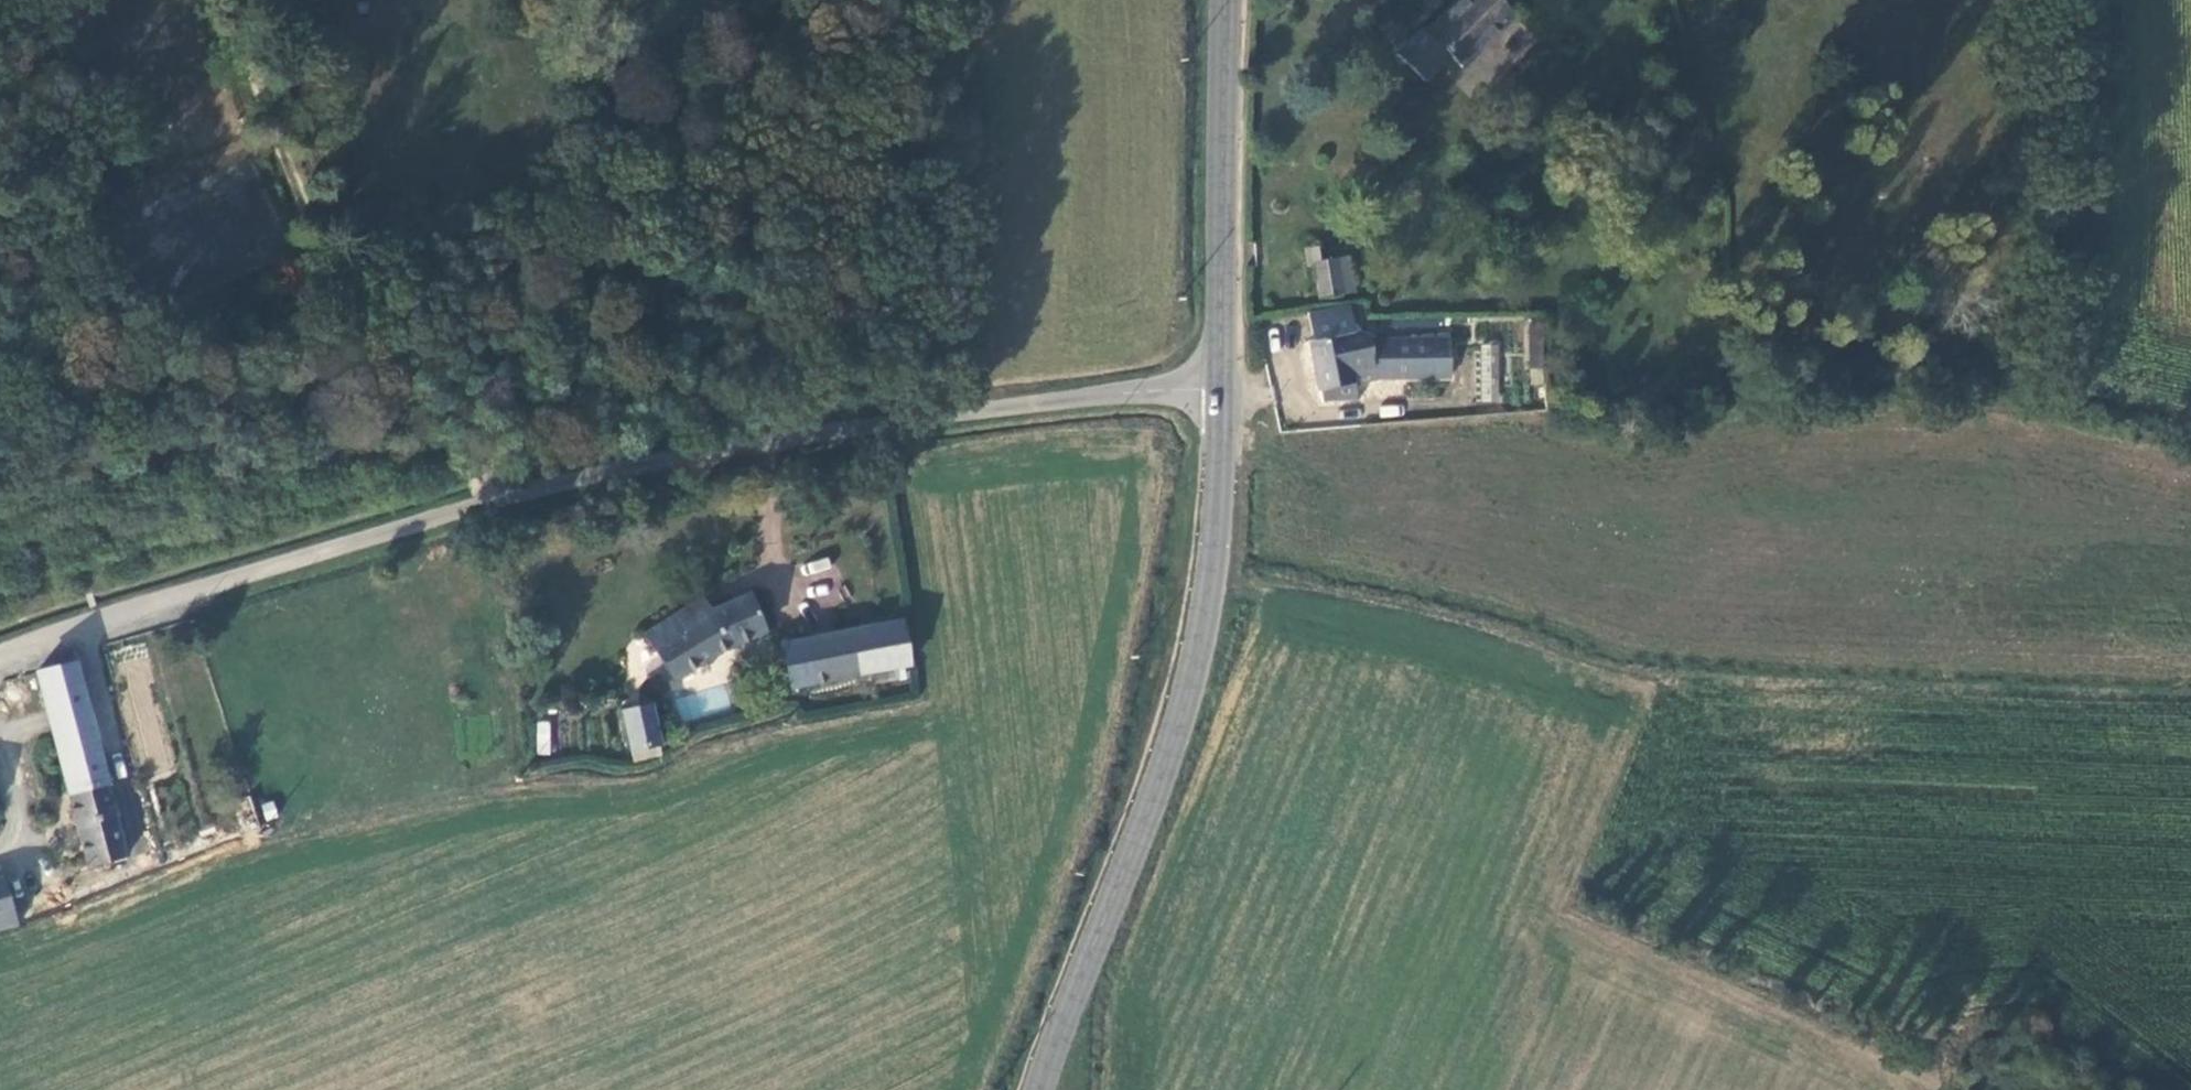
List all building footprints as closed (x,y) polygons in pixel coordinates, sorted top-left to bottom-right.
[(1516,14),(1508,5),(1512,0),(1459,0),(1429,28),(1423,22),(1397,47),(1426,78),(1452,53),(1463,64),(1516,14)] [(1316,243),(1303,246),(1306,264),(1312,263),(1318,297),(1342,293),(1335,258),(1319,262),(1316,243)] [(1348,256),(1335,258),(1342,293),(1355,290),(1348,256)] [(1353,331),(1347,307),(1307,315),(1310,343),(1306,345),(1317,392),(1373,379),(1450,379),(1450,335),(1367,334),(1353,331)] [(1530,324),(1528,365),(1541,366),(1543,325),(1530,324)] [(765,632),(747,594),(710,612),(686,624),(679,607),(666,614),(669,620),(641,633),(670,683),(708,660),(765,632)] [(702,596),(679,607),(686,624),(710,612),(702,596)] [(792,689),(908,667),(901,625),(795,646),(784,647),(792,689)] [(88,867),(127,856),(73,660),(33,672),(88,867)] [(658,743),(650,704),(622,710),(630,749),(658,743)] [(536,753),(550,754),(551,721),(538,721),(536,753)] [(8,911),(6,901),(0,883),(0,913),(8,911)]
